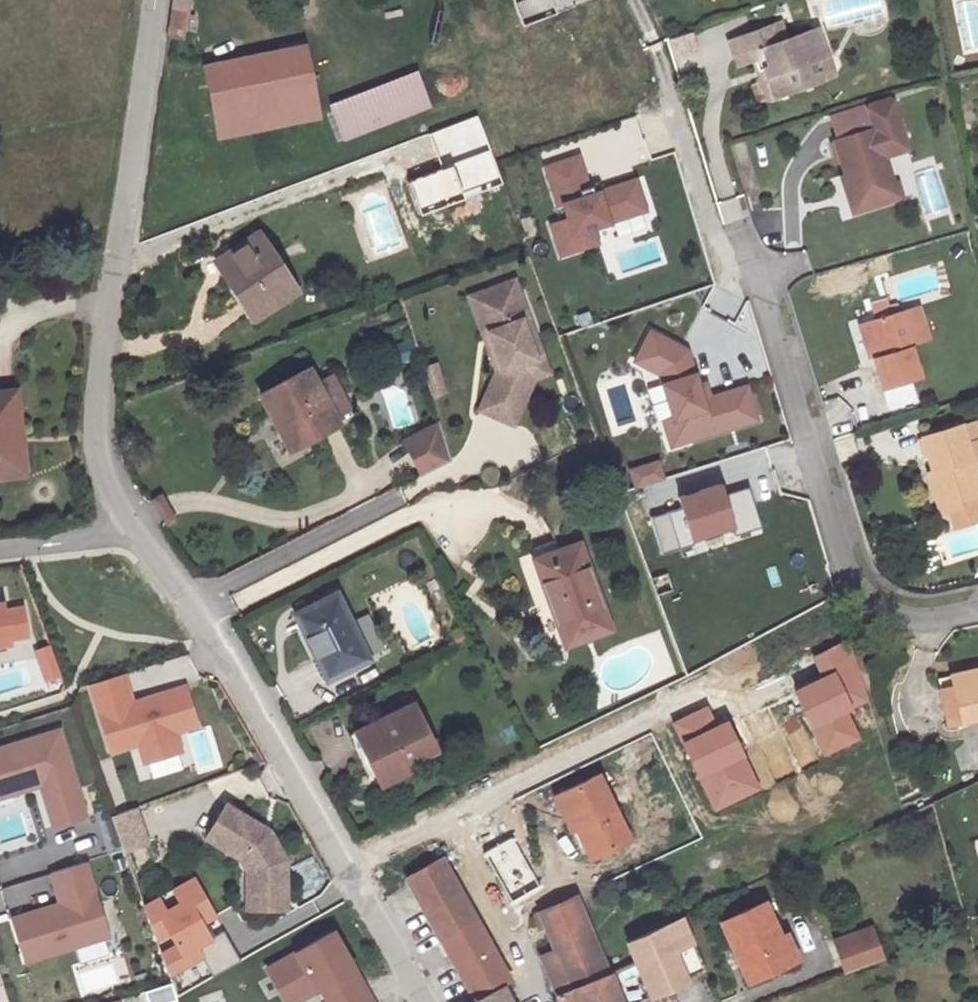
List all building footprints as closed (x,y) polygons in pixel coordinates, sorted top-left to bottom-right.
[(170,29),(187,29),(190,0),(173,0),(170,29)] [(524,25),(590,0),(515,0),(524,25)] [(765,65),(776,94),(822,78),(815,60),(823,43),(819,32),(812,32),(781,43),(775,28),(731,43),(740,67),(755,62),(757,68),(765,65)] [(313,29),(246,44),(260,113),(327,98),(313,29)] [(228,121),(260,113),(246,44),(213,51),(228,121)] [(828,55),(815,60),(822,78),(834,73),(828,55)] [(428,65),(344,97),(354,125),(438,93),(428,65)] [(905,178),(898,152),(921,145),(907,96),(884,103),(889,122),(849,133),(861,173),(857,174),(866,206),(891,198),(887,184),(905,178)] [(849,133),(889,122),(884,103),(883,98),(842,110),(849,133)] [(454,164),(455,167),(411,182),(420,207),(500,178),(490,151),(454,164)] [(581,156),(548,167),(561,206),(566,204),(571,219),(554,225),(564,256),(601,243),(596,228),(649,210),(639,179),(597,193),(595,186),(592,187),(581,156)] [(905,178),(887,184),(891,198),(916,191),(911,177),(905,178)] [(265,224),(232,244),(240,259),(233,263),(259,305),(299,280),(265,224)] [(224,248),(233,263),(240,259),(232,244),(224,248)] [(518,274),(485,286),(496,316),(490,319),(501,348),(496,350),(503,369),(486,407),(519,422),(539,376),(532,358),(547,352),(539,330),(532,333),(523,309),(530,306),(518,274)] [(485,286),(473,291),(496,350),(501,348),(490,319),(496,316),(485,286)] [(883,316),(871,319),(890,387),(929,377),(920,340),(939,335),(930,303),(912,308),(910,301),(899,303),(897,296),(879,301),(883,316)] [(530,306),(523,309),(532,333),(539,330),(530,306)] [(634,356),(658,370),(673,418),(682,415),(689,439),(756,418),(746,385),(702,399),(697,384),(687,349),(652,327),(634,356)] [(532,358),(539,376),(554,370),(547,352),(532,358)] [(311,360),(261,384),(289,440),(337,418),(311,360)] [(442,361),(427,364),(433,396),(449,392),(442,361)] [(697,384),(702,399),(709,397),(705,382),(697,384)] [(24,473),(14,386),(0,387),(0,476),(24,473)] [(689,439),(682,415),(673,418),(663,421),(670,445),(689,439)] [(422,474),(457,458),(440,421),(405,436),(422,474)] [(969,426),(963,427),(962,423),(922,433),(933,469),(937,468),(948,507),(977,499),(977,481),(973,464),(977,463),(977,436),(975,425),(969,426)] [(662,458),(632,467),(638,486),(668,477),(662,458)] [(937,468),(933,469),(928,471),(939,510),(948,507),(937,468)] [(762,525),(749,485),(723,493),(720,482),(678,496),(682,506),(650,516),(662,553),(694,543),(692,536),(732,524),(735,534),(762,525)] [(168,522),(179,515),(164,493),(153,500),(168,522)] [(948,507),(953,525),(977,518),(977,499),(948,507)] [(519,568),(529,592),(544,587),(568,654),(614,638),(583,554),(563,560),(559,548),(531,557),(533,563),(519,568)] [(340,605),(298,628),(331,692),(373,670),(340,605)] [(7,648),(6,644),(24,641),(20,612),(2,615),(1,607),(0,607),(0,649),(7,648)] [(35,649),(46,682),(64,676),(52,643),(35,649)] [(818,662),(828,683),(800,696),(802,699),(815,727),(824,744),(856,729),(849,715),(873,703),(856,644),(818,662)] [(962,682),(945,686),(952,722),(977,717),(977,667),(959,671),(962,682)] [(959,671),(943,674),(929,677),(938,724),(952,722),(945,686),(962,682),(959,671)] [(143,764),(179,752),(174,733),(196,726),(184,687),(130,704),(121,675),(88,685),(109,753),(137,744),(143,764)] [(357,745),(381,790),(415,773),(442,759),(416,713),(357,745)] [(732,727),(721,733),(712,715),(680,731),(722,814),(751,799),(742,782),(756,775),(748,760),(734,733),(732,727)] [(57,728),(0,747),(0,782),(6,780),(9,789),(39,780),(53,824),(85,813),(57,728)] [(856,729),(824,744),(831,758),(863,742),(856,729)] [(419,781),(415,773),(381,790),(386,798),(419,781)] [(742,782),(751,799),(764,793),(756,775),(742,782)] [(6,780),(0,782),(0,792),(9,789),(6,780)] [(605,782),(562,803),(582,843),(587,840),(599,865),(637,846),(605,782)] [(230,805),(210,838),(245,859),(251,871),(251,894),(289,895),(289,861),(273,832),(230,805)] [(135,807),(112,814),(123,850),(147,842),(135,807)] [(24,962),(107,937),(85,863),(50,874),(59,905),(11,919),(24,962)] [(416,886),(423,898),(482,1001),(496,1001),(513,994),(511,991),(520,986),(451,866),(416,886)] [(210,941),(203,925),(216,917),(195,880),(146,907),(170,976),(202,956),(198,946),(210,941)] [(289,895),(251,894),(250,909),(289,910),(289,895)] [(551,962),(567,1001),(612,980),(614,969),(583,903),(549,921),(564,956),(551,962)] [(783,953),(789,950),(769,908),(727,926),(755,990),(792,974),(783,953)] [(627,1001),(663,1001),(696,987),(695,982),(711,975),(688,921),(632,947),(641,967),(616,978),(627,1001)] [(872,928),(836,941),(847,971),(882,958),(872,928)] [(271,968),(289,1001),(298,1001),(324,988),(324,989),(356,971),(358,970),(336,932),(271,968)] [(794,947),(789,950),(783,953),(792,974),(804,968),(794,947)] [(324,989),(332,1001),(340,1001),(366,988),(361,980),(356,971),(324,989)] [(616,978),(612,980),(567,1001),(627,1001),(616,978)] [(135,1001),(173,1001),(172,987),(134,990),(135,1001)] [(367,987),(366,988),(340,1001),(375,1001),(367,987)] [(513,994),(496,1001),(516,1001),(513,994)]
